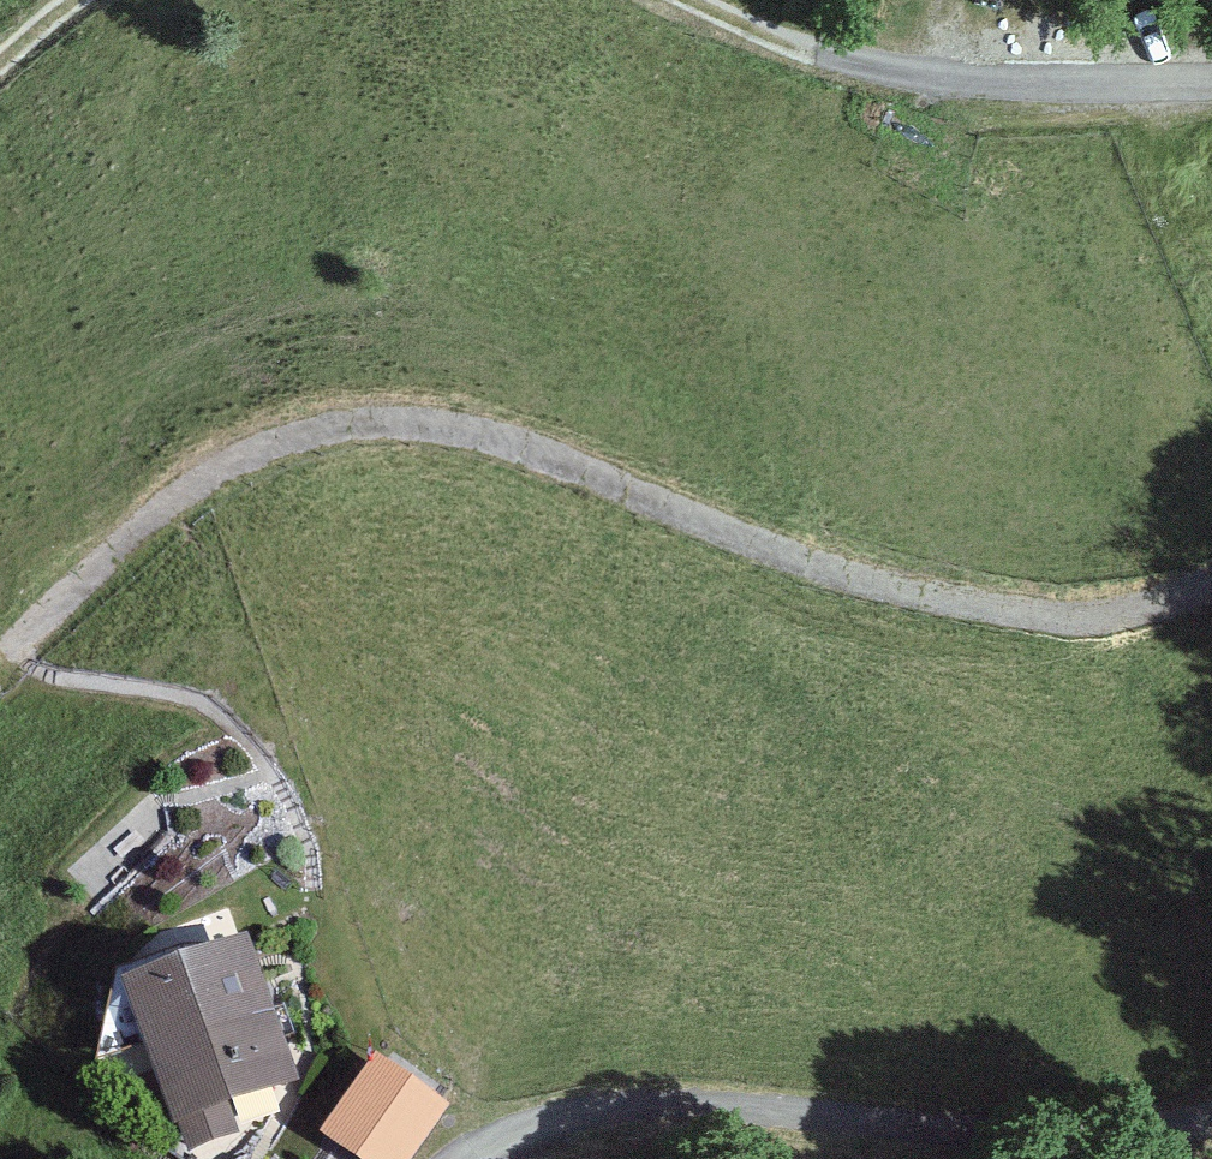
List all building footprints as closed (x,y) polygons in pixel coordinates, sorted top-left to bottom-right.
[(241,952),(118,999),(179,1158),(182,1158),(224,1143),(214,1118),(293,1088),(241,952)] [(368,1108),(345,1149),(363,1158),(394,1158),(409,1131),(368,1108)]
